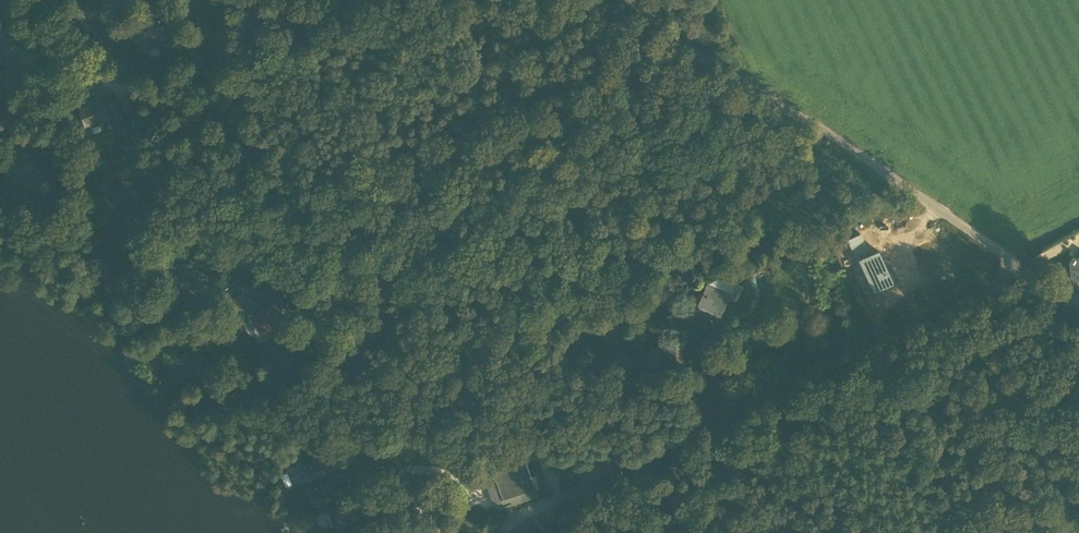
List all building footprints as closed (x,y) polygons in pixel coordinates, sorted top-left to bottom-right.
[(12,39),(4,31),(0,33),(0,43),(12,39)] [(208,61),(220,66),(223,60),(211,54),(208,61)] [(0,71),(5,79),(16,73),(11,64),(0,71)] [(81,105),(86,121),(102,116),(97,100),(81,105)] [(6,122),(7,124),(15,120),(14,118),(15,118),(9,105),(0,110),(0,125),(6,122)] [(102,186),(106,192),(121,179),(116,174),(102,186)] [(56,191),(46,179),(41,183),(38,178),(33,182),(37,186),(39,185),(53,194),(56,192),(56,191)] [(107,192),(117,204),(119,202),(109,190),(107,192)] [(48,198),(52,203),(60,197),(56,192),(53,194),(48,198)] [(117,226),(121,233),(136,224),(136,225),(139,223),(134,215),(117,226)] [(98,231),(104,238),(108,235),(102,227),(98,231)] [(847,239),(855,256),(868,250),(861,233),(847,239)] [(791,245),(796,256),(809,250),(804,239),(791,245)] [(855,256),(863,273),(866,272),(860,260),(870,255),(868,250),(855,256)] [(874,290),(893,282),(888,271),(879,251),(870,255),(860,260),(866,272),(874,290)] [(1078,290),(1078,261),(1072,257),(1059,280),(1078,291),(1078,290)] [(187,266),(184,274),(193,277),(191,282),(197,284),(196,287),(204,290),(207,280),(206,280),(207,275),(195,271),(195,269),(187,266)] [(808,299),(818,296),(809,268),(798,272),(808,299)] [(893,269),(888,271),(893,282),(898,279),(893,269)] [(730,290),(734,280),(712,270),(708,280),(730,290)] [(195,291),(196,287),(197,284),(191,282),(193,277),(184,274),(177,272),(174,280),(195,291)] [(233,279),(236,284),(245,279),(242,274),(233,279)] [(708,280),(699,299),(693,313),(715,323),(727,298),(730,290),(708,280)] [(734,280),(730,290),(727,298),(735,301),(743,285),(734,280)] [(107,298),(113,306),(116,303),(117,305),(121,302),(119,300),(124,296),(117,289),(107,298)] [(236,298),(239,303),(248,298),(245,293),(236,298)] [(689,311),(693,313),(699,299),(695,297),(689,311)] [(256,312),(264,325),(280,316),(272,302),(256,312)] [(261,327),(264,325),(256,312),(253,313),(261,327)] [(243,390),(240,383),(232,387),(232,388),(235,394),(243,390)] [(260,406),(265,411),(273,403),(269,398),(260,406)] [(315,426),(319,431),(326,427),(320,417),(310,423),(313,428),(315,426)] [(546,457),(549,469),(561,465),(558,454),(546,457)] [(300,467),(305,479),(325,470),(320,458),(300,467)] [(495,503),(500,506),(537,494),(527,461),(485,475),(495,503)] [(312,490),(317,502),(338,493),(333,481),(312,490)] [(327,507),(329,512),(331,511),(331,510),(340,506),(338,502),(327,507)] [(331,511),(338,525),(344,522),(350,520),(351,519),(357,516),(353,509),(347,511),(345,505),(340,506),(331,510),(331,511)]
